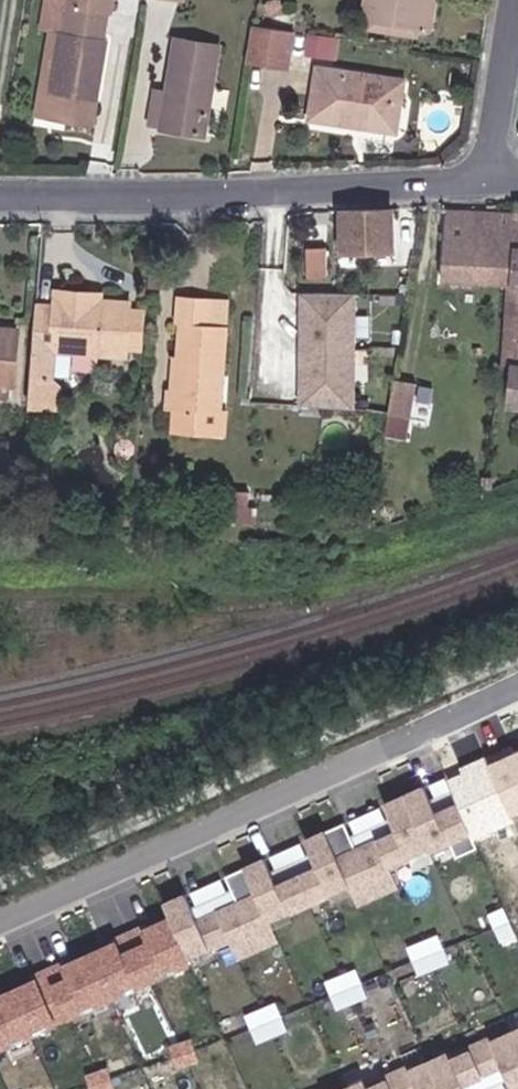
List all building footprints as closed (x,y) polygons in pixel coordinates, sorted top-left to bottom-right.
[(57,32),(47,92),(67,95),(65,118),(92,123),(106,38),(104,38),(109,12),(111,13),(113,0),(62,0),(57,32)] [(280,13),(282,10),(282,6),(281,3),(279,0),(268,0),(265,2),(264,7),(266,12),(269,14),(274,16),(280,13)] [(370,19),(373,0),(364,0),(361,18),(370,19)] [(405,32),(406,25),(418,26),(433,28),(437,0),(373,0),(370,19),(369,27),(405,32)] [(251,23),(245,60),(286,66),(292,30),(251,23)] [(406,25),(405,32),(417,33),(418,26),(406,25)] [(312,30),(310,51),(342,54),(344,33),(312,30)] [(47,92),(57,32),(47,31),(37,91),(47,92)] [(166,91),(161,124),(160,127),(203,134),(218,45),(174,37),(166,91)] [(308,117),(352,123),(353,117),(390,123),(397,78),(316,66),(308,117)] [(353,117),(352,123),(394,130),(402,78),(397,78),(390,123),(353,117)] [(149,123),(161,124),(166,91),(154,89),(149,123)] [(33,114),(65,118),(67,95),(47,92),(37,91),(33,114)] [(393,247),(391,207),(340,209),(342,249),(393,247)] [(508,281),(512,213),(444,210),(440,278),(508,281)] [(512,213),(508,281),(507,289),(505,314),(517,314),(517,214),(512,213)] [(325,278),(327,251),(307,249),(305,276),(325,278)] [(54,303),(34,302),(29,376),(49,377),(51,377),(53,348),(125,353),(125,347),(127,308),(128,300),(100,298),(73,297),(74,290),(55,289),(54,303)] [(100,290),(74,290),(73,297),(100,298),(100,290)] [(175,319),(180,320),(205,321),(206,297),(176,294),(175,319)] [(205,321),(180,320),(174,407),(221,410),(228,298),(206,297),(205,321)] [(142,348),(145,309),(127,308),(125,347),(142,348)] [(505,314),(502,365),(512,365),(510,405),(517,405),(517,314),(505,314)] [(9,394),(10,382),(13,382),(17,330),(0,328),(0,394),(9,394)] [(300,402),(323,404),(325,369),(302,367),(300,402)] [(395,377),(373,373),(367,406),(389,410),(395,377)] [(49,377),(29,376),(28,400),(49,400),(49,377)] [(395,377),(389,410),(411,414),(416,381),(395,377)] [(420,378),(412,432),(431,435),(438,381),(420,378)] [(221,410),(174,407),(172,426),(224,430),(226,410),(221,410)] [(224,519),(242,520),(243,497),(226,496),(224,519)] [(503,757),(501,750),(474,762),(477,768),(462,774),(466,784),(469,788),(472,795),(489,835),(517,822),(517,791),(503,757)] [(503,757),(517,791),(517,751),(503,757)] [(460,776),(443,783),(447,792),(445,793),(447,798),(469,788),(466,784),(463,785),(460,776)] [(445,793),(440,781),(400,798),(406,813),(410,822),(425,856),(465,838),(450,804),(447,798),(445,793)] [(489,835),(472,795),(469,788),(447,798),(450,804),(465,838),(471,852),(492,843),(489,835)] [(402,815),(396,801),(363,815),(370,830),(366,831),(370,839),(410,822),(406,813),(402,815)] [(425,856),(410,822),(370,839),(366,831),(360,816),(339,825),(363,882),(372,902),(413,884),(405,865),(425,856)] [(363,882),(339,825),(319,833),(326,849),(331,861),(311,869),(325,903),(347,894),(345,890),(363,882)] [(321,852),(315,838),(285,851),(291,865),(286,867),(291,878),(311,869),(331,861),(326,849),(321,852)] [(325,903),(311,869),(291,878),(286,867),(278,850),(258,859),(259,862),(284,915),(304,907),(306,911),(325,903)] [(284,915),(259,862),(239,870),(246,886),(251,897),(232,906),(246,938),(254,955),(294,937),(284,915)] [(241,888),(235,874),(205,887),(211,901),(207,904),(211,915),(232,906),(251,897),(246,886),(241,888)] [(246,938),(232,906),(211,915),(207,904),(199,886),(179,895),(185,910),(206,959),(208,963),(229,954),(226,947),(246,938)] [(206,959),(185,910),(157,922),(162,934),(151,939),(168,976),(206,959)] [(130,930),(131,933),(137,945),(151,939),(162,934),(157,922),(156,919),(130,930)] [(442,931),(410,942),(420,969),(451,958),(442,931)] [(137,945),(131,933),(105,944),(128,995),(168,976),(151,939),(137,945)] [(128,995),(105,944),(77,956),(82,970),(100,1008),(128,995)] [(82,970),(77,956),(61,963),(66,976),(82,970)] [(100,1008),(82,970),(66,976),(61,963),(47,968),(50,974),(28,983),(49,1031),(100,1008)] [(327,975),(337,1004),(369,993),(359,964),(327,975)] [(28,983),(0,995),(0,1024),(10,1047),(49,1031),(28,983)] [(280,998),(248,1008),(256,1036),(288,1026),(280,998)] [(10,1047),(0,1024),(0,1052),(10,1047)] [(506,1032),(504,1030),(485,1038),(487,1042),(498,1071),(517,1063),(517,1064),(517,1027),(506,1032)] [(487,1042),(466,1051),(463,1045),(444,1052),(459,1088),(483,1088),(479,1079),(498,1071),(487,1042)] [(444,1052),(421,1062),(420,1060),(402,1067),(404,1071),(411,1088),(459,1088),(444,1052)] [(517,1063),(498,1071),(505,1088),(517,1088),(517,1064),(517,1063)] [(404,1071),(384,1080),(381,1073),(361,1081),(364,1088),(411,1088),(404,1071)] [(498,1071),(479,1079),(483,1088),(505,1088),(498,1071)]
